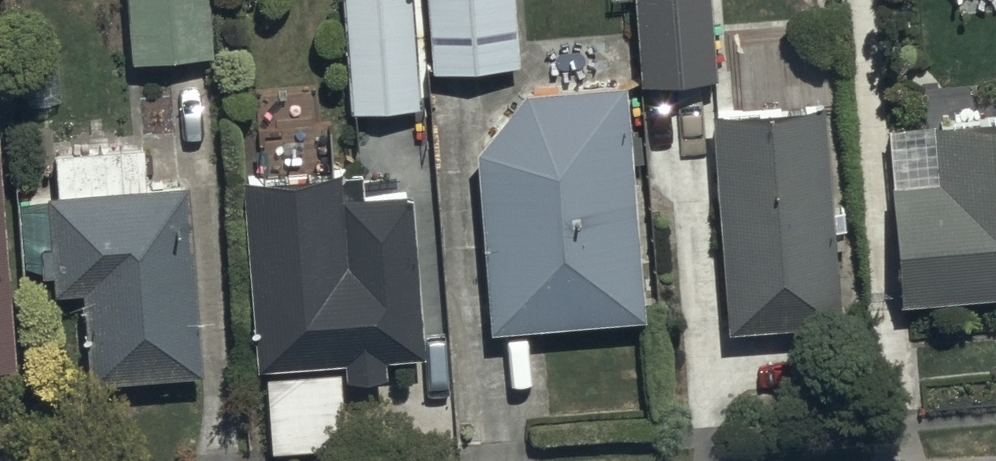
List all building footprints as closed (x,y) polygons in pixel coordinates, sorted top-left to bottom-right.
[(129,61),(211,55),(207,0),(124,0),(129,61)] [(347,112),(417,109),(413,0),(343,0),(347,112)] [(430,70),(516,65),(512,0),(425,0),(430,70)] [(708,0),(631,0),(638,85),(715,79),(708,0)] [(59,48),(18,49),(19,103),(60,103),(59,48)] [(519,92),(471,152),(485,330),(644,317),(626,84),(519,92)] [(828,206),(820,112),(706,122),(724,330),(835,321),(828,234),(844,232),(842,205),(828,206)] [(420,355),(408,202),(434,200),(429,146),(419,147),(416,119),(370,122),(375,178),(358,180),(357,169),(241,177),(257,363),(264,363),(271,452),(345,446),(339,377),(387,374),(385,358),(420,355)] [(882,129),(894,303),(995,296),(995,121),(882,129)] [(140,146),(50,155),(53,195),(14,199),(21,278),(48,275),(49,291),(77,288),(86,386),(202,375),(185,183),(144,187),(140,146)] [(13,366),(0,208),(0,367),(13,366)]
